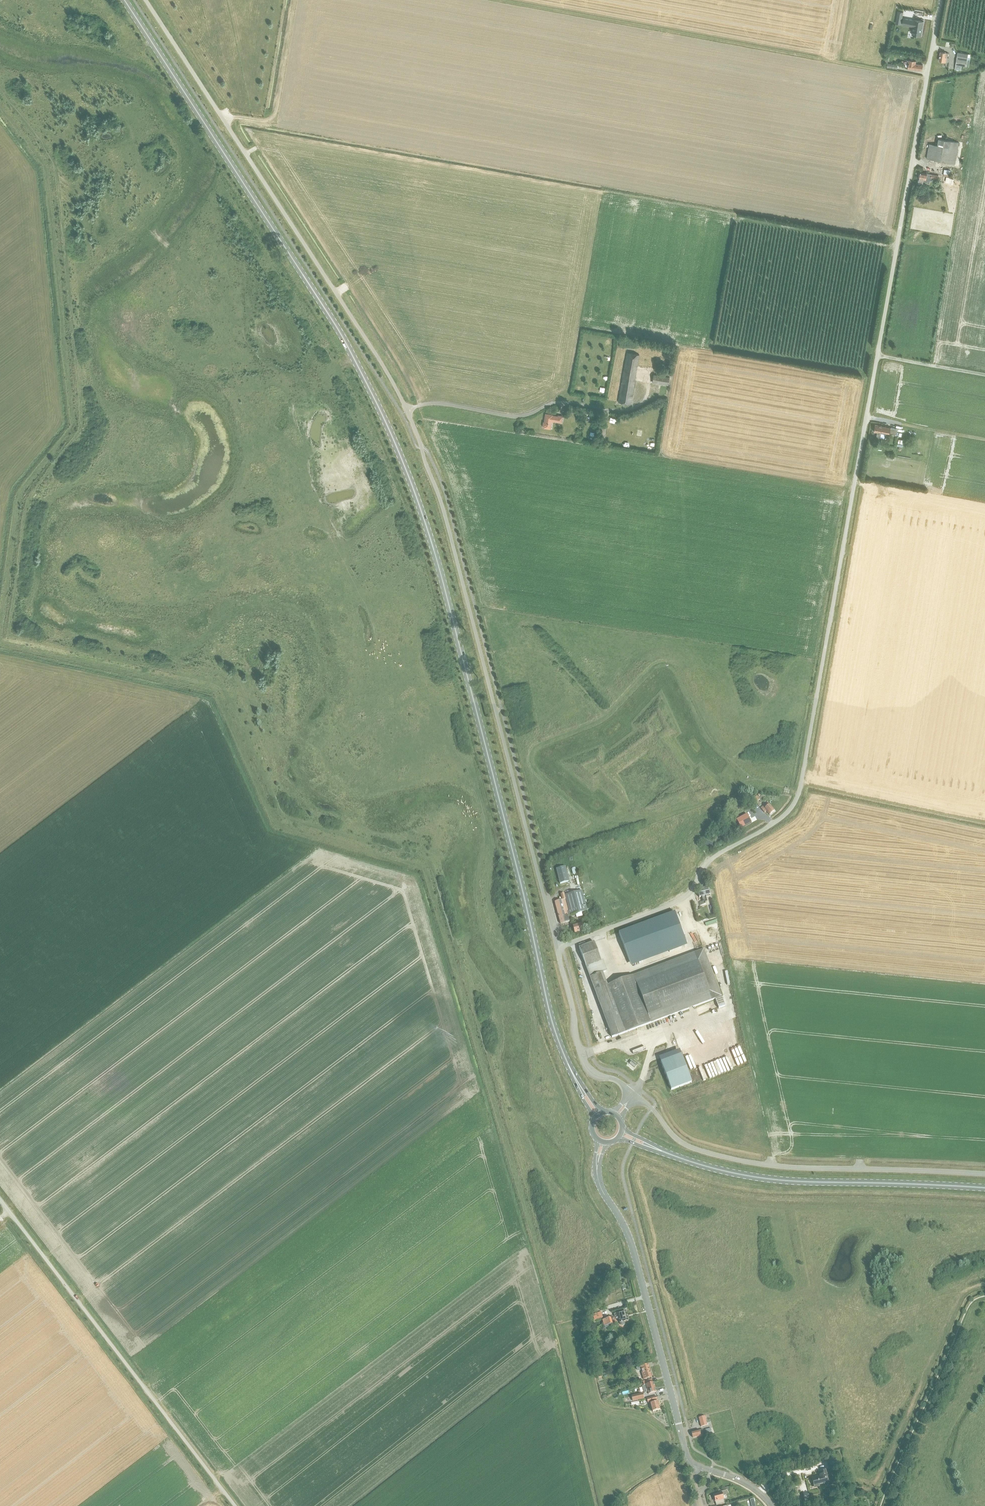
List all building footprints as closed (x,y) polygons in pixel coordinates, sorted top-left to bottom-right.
[(895,13),(893,20),(900,22),(902,14),(895,13)] [(914,20),(903,18),(902,25),(913,27),(912,34),(921,36),(922,31),(921,31),(921,28),(923,28),(924,21),(914,20)] [(948,53),(940,51),(939,61),(948,62),(948,58),(947,57),(948,53)] [(968,66),(970,54),(957,52),(955,69),(961,70),(962,65),(968,66)] [(909,60),(908,68),(922,70),(923,65),(915,64),(916,61),(909,60)] [(955,163),(959,142),(938,138),(937,145),(929,144),(927,158),(955,163)] [(959,172),(944,170),(943,175),(958,178),(959,172)] [(924,179),(926,180),(926,178),(932,179),(932,178),(938,179),(938,175),(927,173),(921,172),(919,182),(923,183),(924,179)] [(639,354),(627,352),(625,363),(618,402),(631,404),(637,366),(639,354)] [(669,377),(654,374),(652,382),(668,385),(669,377)] [(543,422),(543,426),(544,426),(544,427),(550,428),(551,420),(561,422),(562,416),(558,415),(558,416),(552,415),(546,414),(544,422),(543,422)] [(877,440),(882,441),(882,439),(881,439),(882,438),(884,438),(885,433),(896,435),(897,429),(881,426),(881,425),(875,424),(874,431),(877,432),(876,437),(878,437),(877,440)] [(855,575),(856,567),(848,567),(848,574),(855,575)] [(769,815),(774,811),(767,803),(761,808),(764,813),(766,811),(769,815)] [(751,823),(747,814),(736,820),(741,828),(751,823)] [(569,882),(565,867),(556,869),(560,884),(569,882)] [(705,896),(710,895),(709,890),(708,890),(707,887),(703,888),(702,886),(699,887),(701,892),(698,892),(699,898),(702,897),(703,902),(699,902),(700,906),(706,904),(705,901),(707,901),(705,896)] [(560,923),(565,922),(569,921),(568,916),(587,911),(582,891),(565,895),(564,893),(560,894),(562,900),(555,902),(560,923)] [(619,933),(629,962),(686,941),(675,912),(619,933)] [(710,922),(713,930),(719,928),(717,920),(710,922)] [(583,931),(582,927),(587,926),(586,922),(582,923),(582,922),(576,924),(577,926),(573,927),(575,933),(583,931)] [(580,948),(579,948),(594,990),(607,985),(603,973),(605,972),(594,942),(586,946),(580,948)] [(704,949),(634,975),(652,1023),(715,999),(719,1008),(725,1006),(721,997),(704,949)] [(607,985),(594,990),(608,1028),(612,1038),(652,1023),(634,975),(607,985)] [(644,1043),(634,1049),(636,1051),(638,1050),(640,1053),(648,1048),(644,1043)] [(681,1054),(660,1062),(671,1090),(691,1083),(681,1054)] [(625,1324),(624,1322),(628,1321),(625,1311),(614,1314),(614,1317),(618,1316),(620,1323),(620,1325),(622,1326),(624,1325),(625,1324)] [(603,1318),(601,1312),(594,1314),(595,1317),(593,1318),(594,1321),(603,1318)] [(648,1364),(640,1367),(636,1368),(636,1370),(637,1371),(638,1371),(639,1371),(641,1371),(643,1380),(652,1377),(648,1364)] [(643,1385),(642,1386),(644,1393),(647,1392),(648,1395),(656,1393),(655,1388),(653,1382),(653,1383),(645,1385),(643,1385)] [(653,1412),(660,1410),(658,1402),(651,1404),(653,1412)] [(707,1425),(705,1416),(699,1418),(701,1427),(707,1425)] [(693,1438),(704,1435),(702,1430),(691,1433),(693,1438)] [(829,1467),(838,1465),(837,1459),(827,1462),(829,1467)] [(828,1483),(832,1482),(829,1469),(822,1471),(823,1474),(819,1475),(819,1476),(811,1478),(813,1486),(823,1484),(824,1486),(828,1485),(828,1483)] [(723,1495),(726,1494),(726,1493),(726,1491),(717,1493),(718,1494),(713,1495),(714,1498),(714,1499),(714,1501),(715,1501),(716,1505),(725,1503),(723,1495)]
